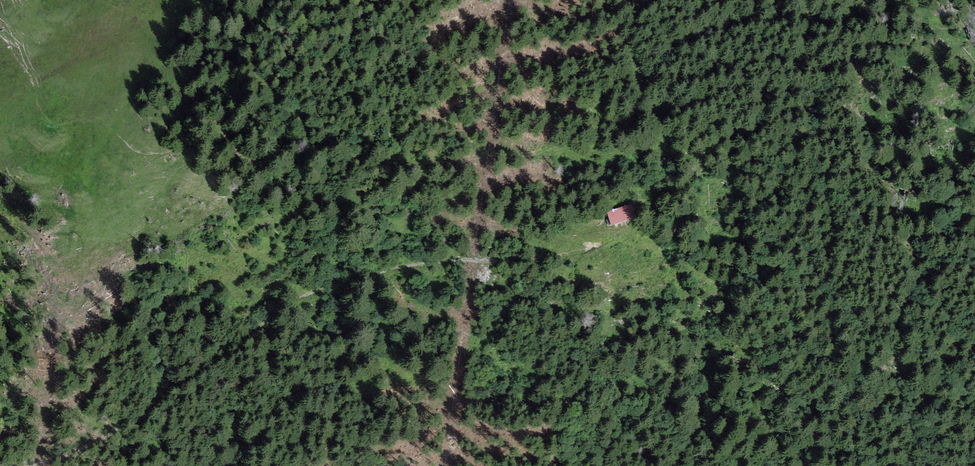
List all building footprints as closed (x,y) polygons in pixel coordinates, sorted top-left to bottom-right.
[(605,208),(611,224),(637,215),(631,199),(605,208)]
